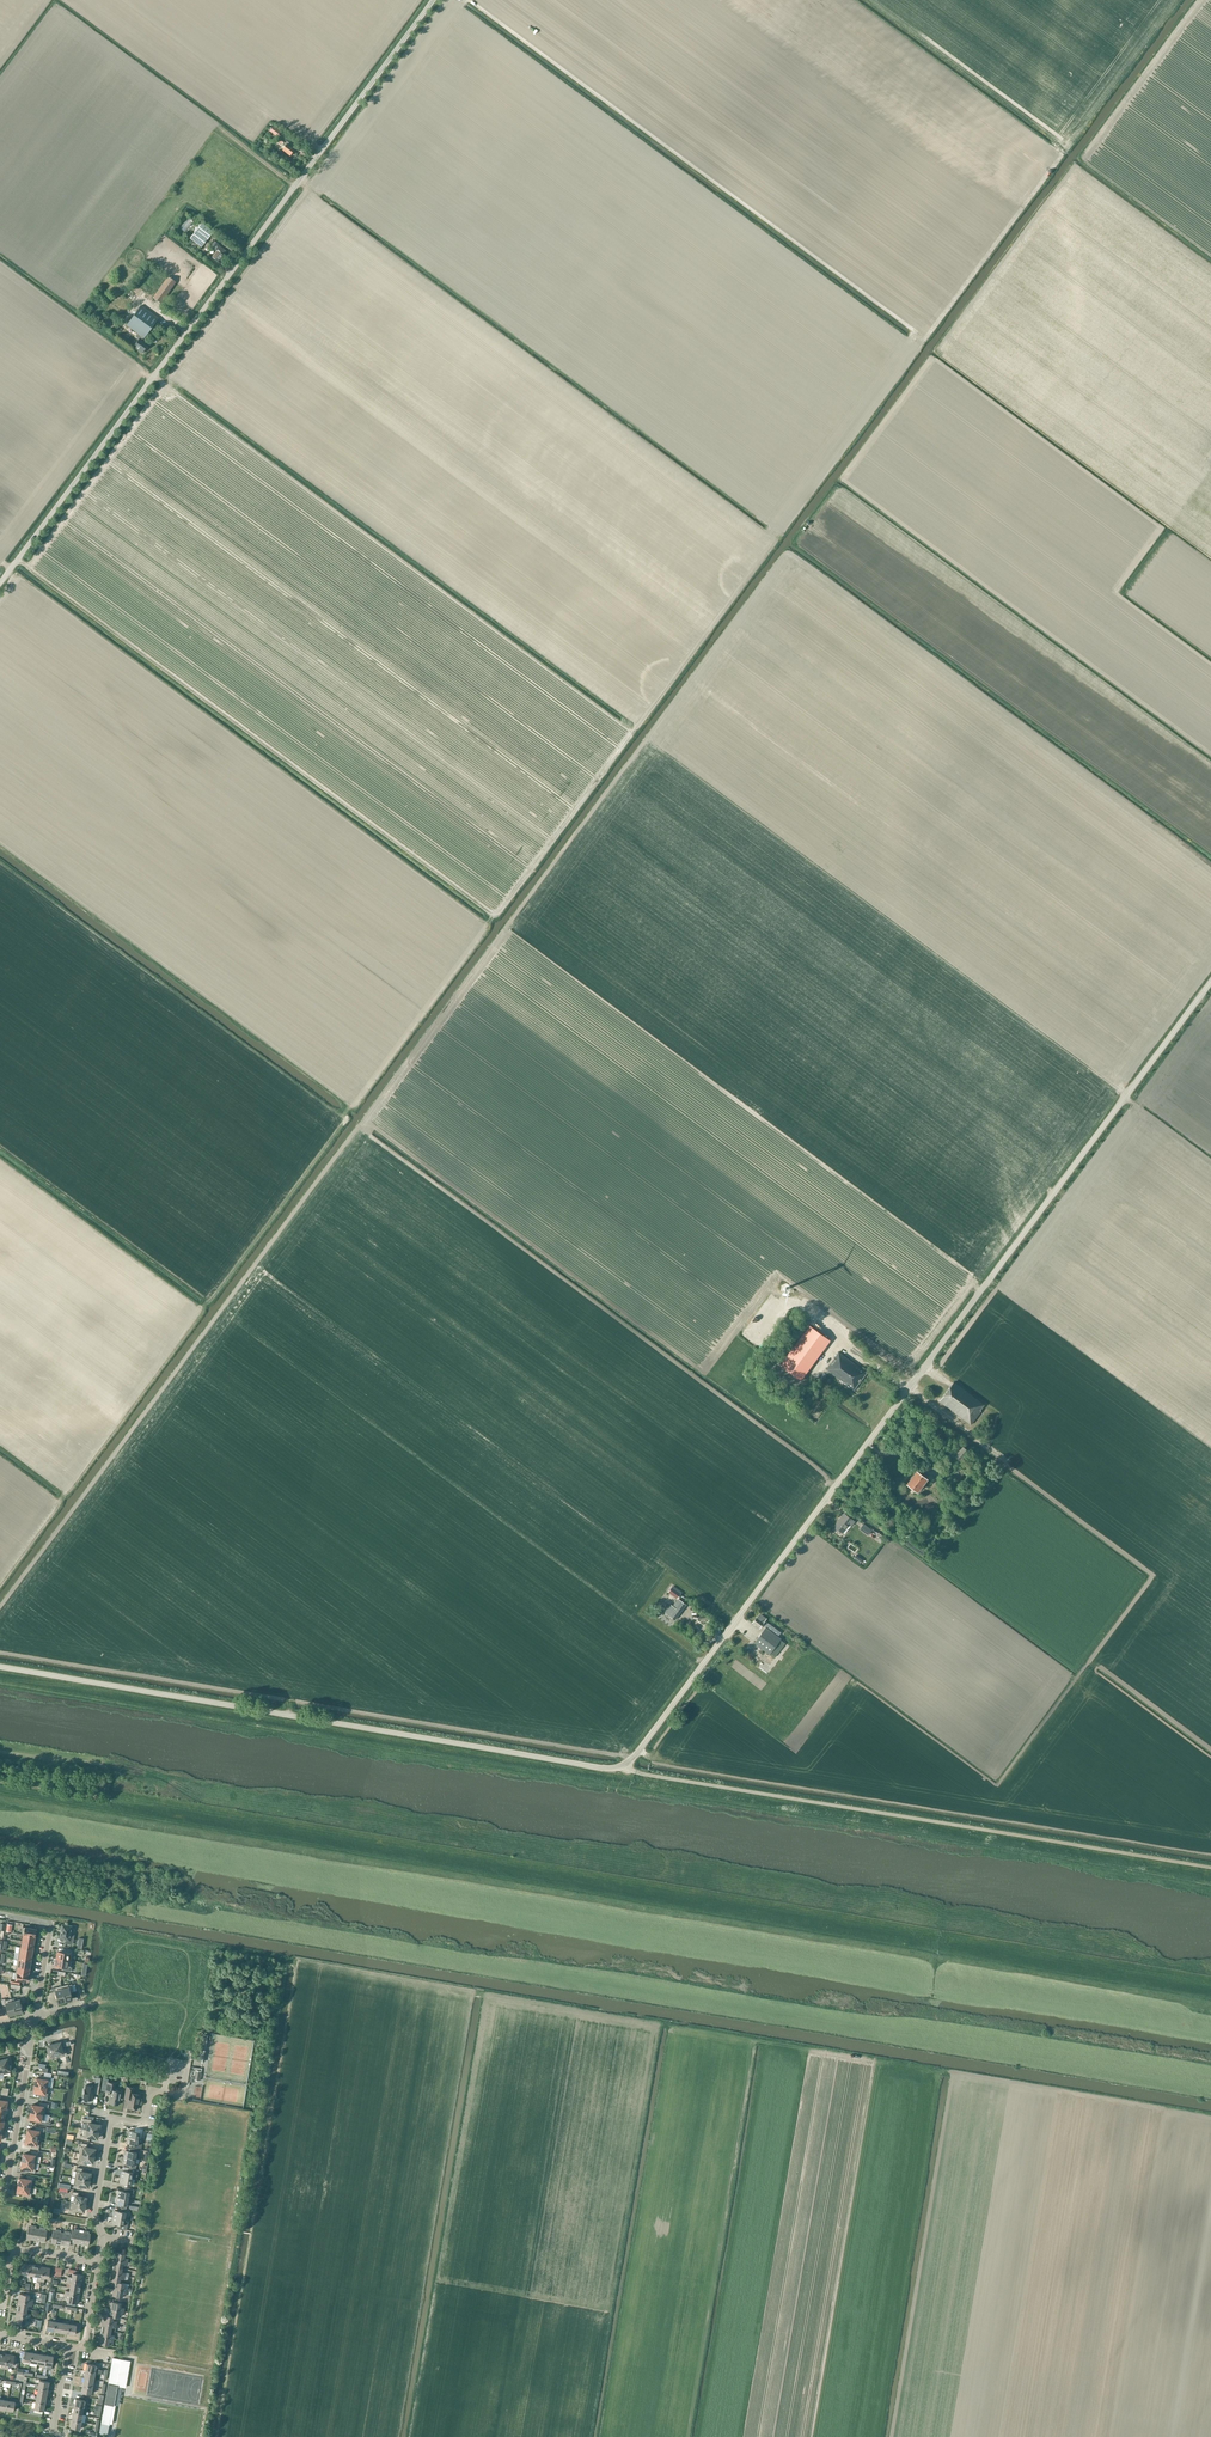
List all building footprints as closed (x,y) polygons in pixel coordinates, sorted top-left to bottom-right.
[(273,127),(269,131),(277,137),(280,132),(273,127)] [(290,156),(294,150),(284,142),(284,141),(279,137),(276,141),(282,145),(284,146),(282,150),(290,156)] [(201,247),(213,232),(202,223),(190,239),(201,247)] [(226,252),(218,245),(218,244),(215,241),(211,246),(217,251),(212,257),(220,264),(226,257),(224,256),(226,252)] [(152,298),(161,304),(176,283),(168,276),(152,298)] [(142,340),(143,338),(144,339),(159,318),(141,305),(126,326),(137,334),(135,337),(139,339),(133,347),(142,353),(149,345),(142,340)] [(90,320),(94,323),(101,314),(96,311),(90,320)] [(801,1380),(804,1376),(831,1341),(809,1325),(780,1365),(801,1380)] [(854,1389),(864,1376),(866,1373),(856,1366),(857,1365),(838,1352),(826,1369),(854,1389)] [(984,1405),(954,1382),(939,1401),(971,1425),(981,1411),(980,1410),(984,1405)] [(792,1398),(793,1396),(787,1392),(784,1395),(790,1400),(789,1400),(793,1403),(795,1400),(792,1398)] [(969,1451),(963,1446),(954,1455),(960,1461),(969,1451)] [(918,1492),(928,1479),(917,1471),(907,1484),(918,1492)] [(851,1526),(855,1522),(847,1515),(844,1518),(842,1516),(839,1520),(840,1520),(835,1527),(843,1533),(849,1525),(851,1526)] [(868,1535),(872,1530),(864,1523),(860,1529),(868,1535)] [(933,1536),(928,1543),(932,1546),(937,1540),(933,1536)] [(863,1560),(856,1555),(853,1558),(860,1564),(863,1560)] [(677,1599),(681,1594),(672,1587),(668,1592),(677,1599)] [(673,1606),(681,1612),(686,1605),(678,1599),(673,1606)] [(671,1605),(665,1612),(667,1614),(675,1619),(681,1612),(673,1606),(671,1605)] [(781,1639),(786,1632),(771,1621),(769,1623),(765,1621),(767,1618),(760,1613),(752,1623),(760,1629),(763,1624),(766,1627),(754,1643),(769,1654),(770,1653),(775,1657),(786,1643),(781,1640),(781,1639)] [(70,1934),(71,1926),(62,1924),(60,1938),(66,1939),(65,1943),(72,1944),(73,1935),(70,1934)] [(34,1936),(35,1929),(23,1927),(21,1934),(24,1934),(34,1936)] [(116,1934),(114,1940),(127,1943),(129,1936),(116,1934)] [(32,1948),(33,1942),(23,1940),(22,1947),(32,1948)] [(110,1946),(109,1950),(117,1951),(118,1948),(126,1949),(127,1943),(114,1940),(113,1947),(110,1946)] [(146,1945),(145,1953),(148,1953),(147,1962),(153,1963),(154,1963),(156,1950),(150,1949),(150,1946),(146,1945)] [(156,1950),(154,1963),(160,1964),(162,1955),(166,1956),(167,1949),(163,1948),(162,1951),(156,1950)] [(72,1954),(72,1950),(65,1949),(64,1952),(57,1951),(56,1958),(71,1960),(73,1954),(72,1954)] [(173,1950),(172,1957),(176,1958),(174,1967),(181,1968),(180,1968),(181,1968),(183,1955),(177,1954),(178,1951),(173,1950)] [(30,1960),(31,1954),(18,1952),(17,1958),(30,1960)] [(183,1955),(181,1968),(182,1968),(188,1969),(189,1960),(193,1961),(194,1953),(190,1953),(190,1956),(183,1955)] [(200,1959),(198,1967),(203,1968),(202,1971),(206,1972),(209,1973),(210,1973),(211,1973),(214,1956),(205,1955),(204,1960),(200,1959)] [(108,1957),(108,1961),(111,1961),(110,1968),(123,1970),(123,1969),(124,1963),(115,1962),(116,1958),(108,1957)] [(29,1967),(30,1960),(17,1958),(16,1965),(29,1967)] [(70,1967),(71,1960),(56,1958),(55,1965),(62,1966),(62,1970),(71,1971),(72,1967),(70,1967)] [(29,1967),(16,1965),(15,1972),(28,1974),(29,1967)] [(105,1974),(105,1978),(112,1979),(113,1975),(122,1977),(123,1971),(123,1970),(110,1968),(109,1974),(105,1974)] [(28,1974),(15,1972),(12,1972),(11,1983),(19,1984),(20,1980),(27,1981),(28,1974)] [(72,1984),(68,1985),(68,1984),(61,1986),(65,2001),(72,1999),(70,1992),(73,1991),(72,1984)] [(103,1988),(101,1997),(118,2000),(118,1999),(118,1998),(118,1995),(119,1995),(118,1995),(119,1991),(116,1990),(116,1986),(108,1985),(107,1989),(103,1988)] [(58,2002),(65,2001),(61,1986),(54,1987),(56,1994),(54,1995),(55,1999),(57,1999),(58,2002)] [(15,2013),(12,2002),(12,1998),(5,2000),(5,1999),(1,2000),(3,2009),(7,2008),(8,2015),(15,2013)] [(21,2004),(20,2004),(19,2000),(12,2002),(15,2013),(16,2013),(17,2015),(21,2014),(20,2012),(22,2012),(21,2008),(22,2007),(21,2004)] [(92,2024),(91,2031),(95,2032),(95,2030),(101,2031),(103,2019),(97,2018),(96,2025),(92,2024)] [(103,2019),(101,2031),(107,2032),(109,2020),(103,2019)] [(109,2020),(107,2032),(113,2033),(115,2021),(110,2020),(109,2020)] [(115,2021),(113,2033),(119,2034),(121,2022),(115,2021)] [(121,2022),(119,2034),(125,2035),(127,2023),(122,2022),(121,2022)] [(127,2023),(125,2035),(131,2036),(133,2024),(127,2023)] [(133,2024),(131,2036),(137,2037),(139,2025),(134,2024),(133,2024)] [(139,2025),(137,2037),(143,2038),(145,2026),(139,2025)] [(145,2026),(143,2038),(149,2039),(149,2041),(153,2042),(154,2035),(151,2034),(152,2027),(146,2026),(145,2026)] [(52,2043),(48,2044),(48,2045),(47,2045),(49,2053),(47,2053),(47,2057),(56,2054),(57,2058),(67,2055),(65,2048),(62,2049),(60,2042),(52,2044),(52,2043)] [(246,2068),(248,2050),(234,2049),(232,2063),(233,2063),(233,2065),(235,2065),(235,2069),(239,2069),(239,2066),(243,2067),(243,2068),(246,2068)] [(11,2065),(8,2066),(7,2059),(0,2060),(0,2075),(10,2073),(9,2070),(11,2069),(11,2065)] [(191,2069),(189,2081),(194,2082),(194,2080),(200,2081),(202,2068),(193,2067),(193,2069),(191,2069)] [(36,2078),(35,2085),(47,2087),(48,2087),(49,2081),(50,2081),(51,2077),(44,2076),(40,2075),(39,2079),(36,2078)] [(118,2105),(121,2092),(114,2090),(115,2083),(107,2082),(106,2091),(110,2092),(109,2103),(118,2105)] [(49,2087),(48,2087),(47,2087),(35,2085),(34,2092),(41,2093),(40,2097),(47,2098),(49,2087)] [(85,2089),(83,2095),(84,2096),(84,2098),(92,2100),(94,2093),(98,2094),(99,2086),(95,2085),(94,2087),(86,2085),(85,2089)] [(186,2096),(192,2098),(194,2087),(188,2085),(186,2096)] [(127,2107),(137,2109),(140,2094),(133,2093),(134,2088),(127,2087),(124,2098),(129,2099),(127,2107)] [(9,2088),(5,2088),(1,2091),(0,2094),(8,2096),(9,2088)] [(210,2088),(208,2101),(236,2105),(238,2092),(210,2088)] [(48,2108),(49,2104),(39,2102),(39,2106),(32,2105),(30,2112),(45,2114),(46,2107),(48,2108)] [(30,2112),(29,2118),(36,2120),(36,2123),(50,2126),(50,2122),(44,2120),(45,2114),(30,2112)] [(84,2129),(98,2132),(99,2125),(92,2123),(93,2120),(83,2118),(83,2122),(85,2122),(84,2129)] [(42,2132),(44,2132),(45,2128),(35,2127),(35,2129),(28,2128),(26,2136),(37,2138),(40,2138),(42,2132)] [(84,2129),(83,2128),(81,2135),(80,2135),(80,2139),(89,2141),(90,2137),(97,2138),(98,2132),(84,2129)] [(142,2135),(143,2129),(136,2128),(135,2131),(129,2130),(129,2132),(128,2131),(127,2137),(139,2139),(140,2135),(142,2135)] [(36,2144),(37,2138),(26,2136),(25,2143),(32,2144),(32,2148),(39,2149),(39,2145),(36,2144)] [(127,2137),(126,2142),(127,2142),(127,2143),(132,2144),(132,2148),(139,2149),(140,2146),(141,2142),(138,2142),(139,2139),(127,2137)] [(79,2153),(93,2156),(95,2149),(88,2148),(88,2144),(81,2143),(79,2153)] [(125,2151),(124,2157),(135,2159),(136,2155),(137,2152),(140,2153),(141,2149),(139,2149),(132,2148),(131,2151),(125,2150),(125,2152),(125,2151)] [(22,2160),(36,2163),(38,2152),(31,2151),(31,2155),(24,2154),(22,2160)] [(92,2163),(93,2156),(79,2153),(78,2164),(85,2165),(85,2161),(92,2163)] [(135,2163),(135,2159),(124,2157),(123,2162),(123,2163),(129,2164),(128,2168),(136,2169),(137,2163),(135,2163)] [(35,2173),(36,2163),(22,2160),(21,2167),(28,2168),(28,2172),(35,2173)] [(75,2177),(89,2180),(90,2173),(83,2172),(84,2168),(77,2167),(75,2177)] [(135,2173),(136,2169),(128,2168),(128,2171),(122,2170),(122,2172),(121,2171),(120,2177),(132,2179),(133,2172),(135,2173)] [(31,2187),(32,2180),(33,2181),(34,2177),(27,2176),(26,2179),(19,2178),(18,2185),(31,2187)] [(88,2187),(89,2180),(75,2177),(73,2188),(80,2189),(81,2186),(88,2187)] [(131,2185),(132,2179),(120,2177),(119,2182),(120,2182),(119,2183),(131,2185)] [(32,2187),(31,2187),(18,2185),(17,2192),(24,2193),(23,2196),(31,2198),(32,2187)] [(128,2199),(129,2195),(131,2196),(132,2193),(133,2193),(134,2189),(125,2188),(124,2191),(118,2190),(118,2192),(117,2191),(116,2197),(128,2199)] [(74,2202),(85,2204),(86,2197),(79,2196),(79,2193),(72,2191),(72,2195),(75,2196),(74,2202)] [(127,2205),(128,2199),(116,2197),(115,2202),(116,2202),(116,2203),(127,2205)] [(85,2204),(74,2202),(67,2201),(65,2207),(69,2208),(69,2212),(76,2214),(76,2210),(83,2211),(85,2204)] [(125,2219),(126,2212),(115,2210),(114,2212),(114,2211),(113,2217),(125,2219)] [(125,2219),(113,2217),(112,2222),(112,2223),(118,2224),(117,2228),(126,2230),(127,2225),(124,2224),(125,2219)] [(127,2262),(128,2258),(124,2258),(125,2254),(115,2252),(113,2259),(127,2262)] [(127,2262),(113,2259),(112,2266),(122,2268),(123,2264),(126,2265),(132,2266),(132,2263),(127,2262)] [(28,2265),(21,2263),(19,2273),(23,2274),(22,2278),(26,2279),(28,2265)] [(35,2266),(28,2265),(26,2279),(28,2279),(29,2275),(34,2276),(35,2266)] [(42,2267),(35,2266),(34,2276),(37,2277),(37,2281),(40,2282),(42,2267)] [(111,2273),(125,2276),(128,2276),(129,2273),(125,2272),(122,2272),(122,2268),(112,2266),(111,2273)] [(49,2268),(42,2267),(40,2282),(40,2283),(39,2286),(42,2286),(44,2278),(48,2278),(49,2268)] [(61,2276),(63,2269),(57,2268),(57,2269),(55,2269),(55,2274),(56,2274),(56,2275),(61,2276)] [(81,2282),(83,2274),(72,2273),(72,2277),(67,2276),(67,2279),(81,2282)] [(111,2273),(110,2281),(115,2282),(115,2281),(120,2282),(121,2278),(124,2279),(127,2280),(128,2276),(125,2276),(111,2273)] [(80,2289),(81,2282),(67,2279),(66,2282),(70,2283),(70,2287),(80,2289)] [(125,2283),(120,2282),(115,2281),(115,2282),(113,2288),(127,2291),(128,2288),(128,2287),(124,2287),(125,2283)] [(79,2296),(80,2289),(70,2287),(69,2291),(65,2290),(64,2294),(79,2296)] [(127,2294),(127,2291),(113,2288),(112,2296),(122,2297),(123,2294),(127,2294)] [(32,2303),(33,2300),(28,2299),(29,2295),(19,2293),(18,2301),(32,2303)] [(78,2304),(79,2296),(64,2294),(63,2297),(68,2297),(67,2302),(75,2303),(78,2304)] [(31,2306),(32,2303),(18,2301),(16,2308),(27,2310),(27,2306),(31,2306)] [(124,2311),(124,2308),(120,2307),(121,2303),(111,2302),(110,2309),(124,2311)] [(26,2313),(27,2310),(16,2308),(15,2315),(30,2318),(30,2314),(26,2313)] [(123,2315),(124,2311),(110,2309),(109,2315),(108,2316),(113,2317),(114,2317),(118,2318),(119,2314),(123,2315)] [(108,2316),(109,2315),(103,2314),(102,2322),(116,2325),(117,2321),(113,2320),(114,2317),(113,2317),(108,2316)] [(29,2321),(30,2318),(15,2315),(14,2322),(24,2324),(25,2320),(29,2321)] [(55,2321),(55,2322),(56,2317),(52,2317),(52,2321),(47,2320),(46,2329),(53,2331),(55,2321)] [(62,2323),(55,2322),(55,2321),(53,2331),(60,2332),(62,2323)] [(115,2328),(116,2325),(102,2322),(101,2329),(111,2331),(112,2327),(115,2328)] [(67,2333),(69,2324),(62,2323),(60,2332),(67,2333)] [(74,2334),(76,2325),(69,2324),(67,2333),(74,2334)] [(110,2335),(111,2331),(101,2329),(100,2336),(114,2339),(114,2336),(110,2335)] [(113,2342),(114,2339),(100,2336),(98,2343),(108,2345),(109,2341),(113,2342)] [(30,2362),(32,2352),(24,2351),(22,2360),(30,2362)] [(37,2363),(39,2354),(32,2352),(30,2362),(37,2363)] [(13,2365),(14,2355),(7,2354),(5,2368),(8,2369),(8,2365),(13,2365)] [(44,2364),(46,2355),(39,2354),(37,2363),(44,2364)] [(44,2364),(43,2368),(44,2368),(46,2369),(47,2369),(47,2365),(51,2366),(53,2356),(46,2355),(44,2364)] [(112,2358),(108,2384),(117,2386),(125,2387),(129,2361),(125,2360),(112,2358)] [(94,2372),(96,2365),(95,2365),(86,2363),(85,2371),(94,2372)] [(93,2379),(94,2372),(85,2371),(84,2378),(93,2379)] [(92,2387),(93,2379),(84,2378),(82,2385),(92,2387)] [(35,2383),(34,2387),(38,2387),(47,2389),(49,2381),(39,2380),(38,2384),(35,2383)] [(114,2405),(117,2386),(108,2384),(104,2403),(112,2405),(114,2405)] [(91,2394),(92,2387),(82,2385),(81,2392),(91,2394)] [(46,2396),(47,2389),(38,2387),(36,2394),(46,2396)] [(45,2403),(46,2396),(36,2394),(35,2402),(45,2403)] [(86,2405),(84,2404),(85,2400),(75,2398),(74,2406),(86,2408),(86,2405)] [(13,2411),(15,2401),(7,2400),(6,2410),(13,2411)] [(43,2410),(45,2403),(35,2402),(34,2409),(43,2410)] [(109,2424),(112,2405),(104,2403),(101,2423),(109,2424)] [(85,2411),(86,2408),(74,2406),(73,2413),(82,2415),(83,2411),(85,2411)] [(81,2422),(82,2415),(73,2413),(71,2420),(81,2422)] [(80,2429),(81,2422),(71,2420),(70,2427),(80,2429)] [(101,2423),(99,2432),(103,2433),(107,2433),(109,2424),(101,2423)]
